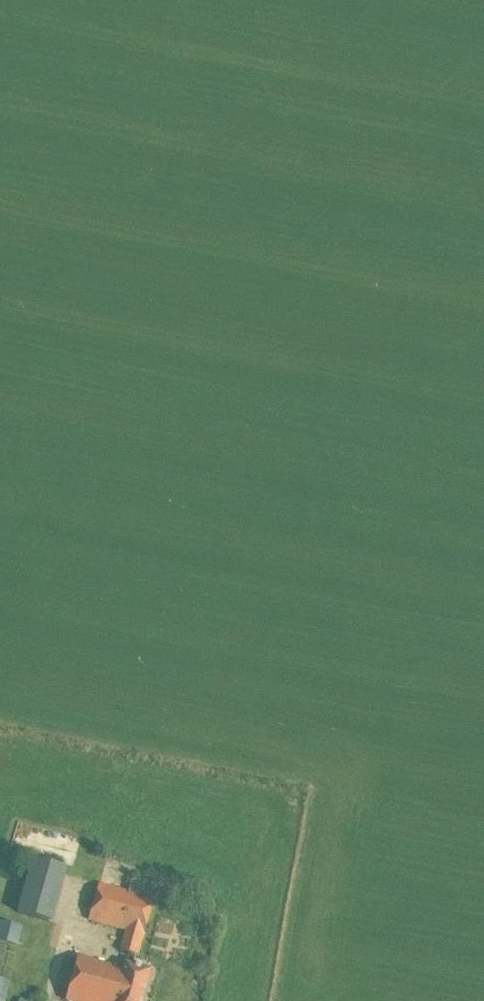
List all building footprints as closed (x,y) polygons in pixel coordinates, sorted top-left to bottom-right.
[(97,886),(87,921),(124,932),(119,951),(138,956),(153,901),(97,886)] [(20,926),(0,921),(0,1000),(3,1000),(20,926)] [(67,1000),(69,1000),(142,1000),(151,971),(125,963),(124,969),(79,957),(67,1000)]
